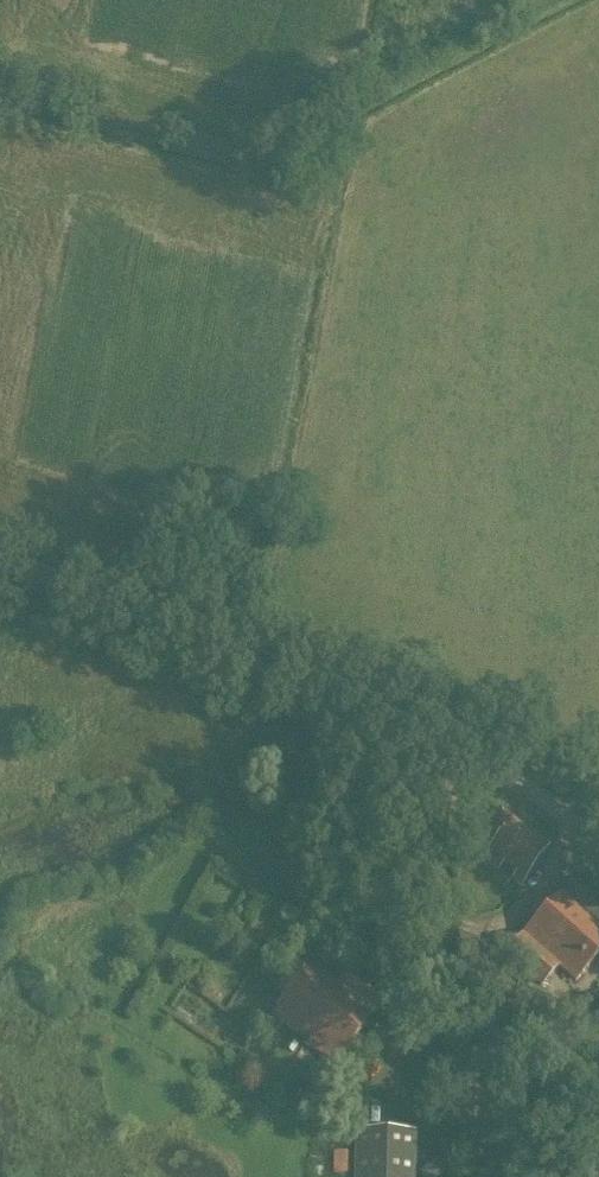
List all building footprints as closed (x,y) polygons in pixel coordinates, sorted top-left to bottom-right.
[(482,862),(519,887),(548,844),(511,819),(482,862)] [(472,824),(468,830),(475,835),(479,829),(472,824)] [(560,893),(504,957),(540,989),(559,966),(576,981),(598,954),(598,927),(560,893)] [(272,1018),(307,1041),(304,1045),(337,1066),(385,993),(348,969),(338,985),(307,965),(272,1018)] [(416,1133),(354,1132),(353,1176),(415,1176),(416,1133)]
